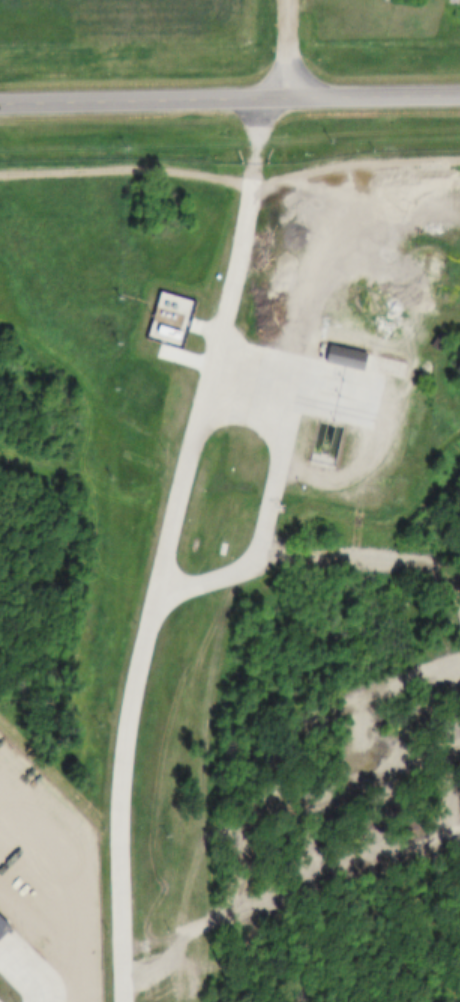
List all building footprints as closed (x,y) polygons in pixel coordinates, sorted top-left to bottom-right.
[(151,289),(189,301),(174,349),(137,338),(151,289)] [(318,343),(314,359),(354,369),(358,353),(318,343)] [(184,558),(174,555),(170,569),(180,572),(184,558)] [(0,919),(0,937),(9,927),(0,919)]
